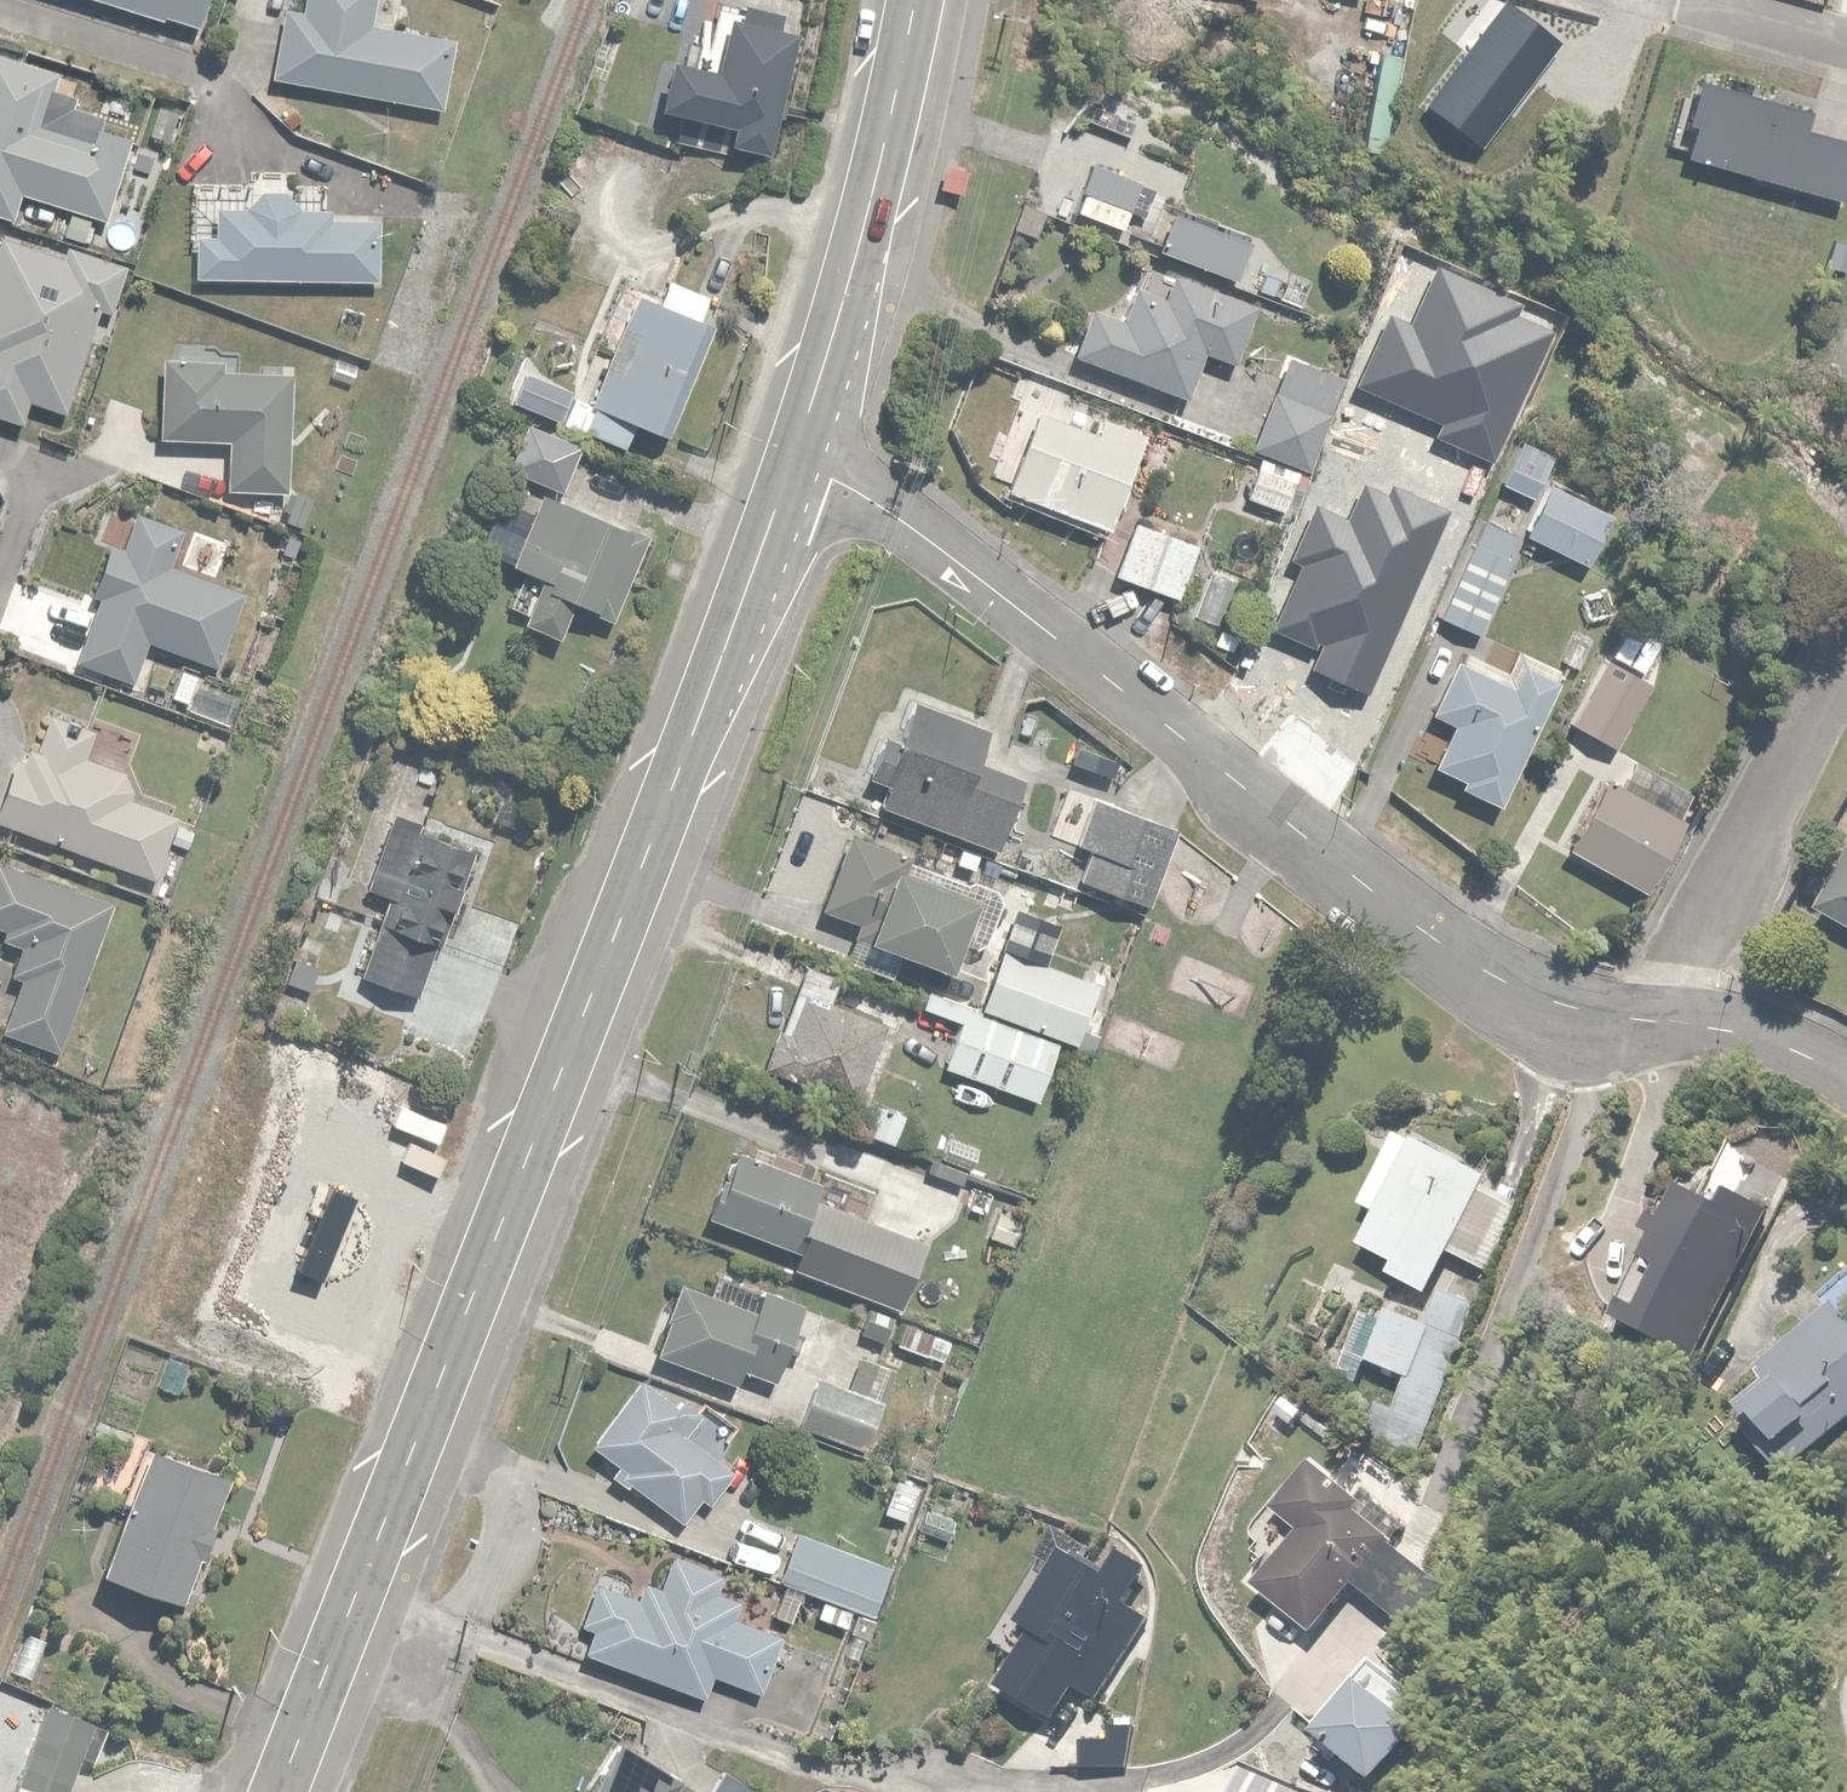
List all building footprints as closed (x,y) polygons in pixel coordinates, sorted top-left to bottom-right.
[(196,27),(204,0),(110,0),(196,27)] [(273,78),(444,106),(455,39),(372,25),(377,0),(306,0),(305,7),(285,4),(273,78)] [(772,153),(798,31),(785,28),(788,18),(716,3),(710,32),(700,30),(692,65),(673,61),(662,114),(735,129),(731,144),(772,153)] [(128,121),(133,103),(107,96),(102,114),(72,105),(81,72),(0,50),(0,214),(15,218),(22,193),(108,217),(135,123),(128,121)] [(194,234),(194,280),(358,280),(358,288),(380,288),(380,218),(333,218),(333,208),(318,208),(318,194),(261,194),(261,207),(216,207),(216,234),(194,234)] [(7,234),(0,253),(0,416),(19,423),(28,402),(57,413),(98,309),(110,314),(128,269),(71,247),(67,258),(7,234)] [(1349,383),(1353,384),(1337,430),(1388,447),(1430,327),(1413,321),(1426,282),(1393,271),(1381,305),(1376,303),(1349,383)] [(659,301),(637,292),(590,403),(595,405),(584,432),(627,450),(638,423),(666,435),(712,326),(701,321),(712,293),(670,275),(659,301)] [(1093,304),(1074,353),(1184,398),(1203,350),(1236,363),(1259,309),(1175,275),(1167,295),(1139,284),(1125,317),(1093,304)] [(1309,471),(1345,376),(1289,355),(1253,451),(1309,471)] [(164,441),(228,440),(229,488),(292,488),(291,371),(222,371),(222,361),(163,361),(164,441)] [(586,396),(533,374),(519,407),(573,429),(586,396)] [(1036,408),(1006,489),(1110,529),(1148,430),(1102,413),(1096,430),(1036,408)] [(530,433),(515,469),(565,488),(579,453),(530,433)] [(1537,495),(1556,452),(1522,436),(1502,479),(1537,495)] [(1387,702),(1492,463),(1455,448),(1426,514),(1376,492),(1331,594),(1300,580),(1269,651),(1387,702)] [(1296,480),(1256,466),(1246,494),(1286,509),(1296,480)] [(1549,485),(1525,535),(1588,566),(1613,515),(1549,485)] [(609,617),(648,538),(544,488),(534,510),(514,501),(495,541),(522,554),(516,566),(545,580),(527,618),(561,635),(577,601),(609,617)] [(137,683),(151,640),(217,662),(244,581),(222,574),(220,580),(174,565),(187,527),(136,510),(124,545),(107,540),(90,593),(102,597),(80,664),(137,683)] [(1202,544),(1134,519),(1114,575),(1182,599),(1202,544)] [(1510,551),(1517,535),(1483,520),(1440,618),(1484,637),(1520,555),(1510,551)] [(1663,643),(1627,622),(1571,718),(1619,745),(1657,680),(1645,673),(1663,643)] [(1500,804),(1559,681),(1521,663),(1511,683),(1459,658),(1432,713),(1454,723),(1435,762),(1464,776),(1460,785),(1500,804)] [(890,785),(883,804),(1001,847),(1025,778),(980,762),(991,732),(914,705),(903,737),(886,731),(870,778),(890,785)] [(0,811),(0,820),(156,877),(168,842),(189,850),(197,828),(174,820),(177,813),(121,792),(129,773),(87,757),(98,729),(73,720),(69,730),(48,722),(38,747),(31,745),(25,762),(19,760),(0,811)] [(1690,825),(1608,778),(1568,847),(1651,894),(1690,825)] [(1176,834),(1094,799),(1075,843),(1090,849),(1078,877),(1146,906),(1176,834)] [(418,995),(476,847),(396,815),(367,889),(392,899),(363,973),(418,995)] [(924,864),(852,835),(823,906),(876,927),(870,940),(946,972),(977,896),(920,873),(924,864)] [(1819,881),(1846,898),(1846,835),(1819,881)] [(0,859),(0,925),(6,927),(3,936),(23,944),(11,976),(24,981),(5,1030),(52,1049),(110,903),(0,859)] [(1004,944),(982,1008),(1080,1043),(1102,979),(1004,944)] [(803,957),(768,1064),(873,1098),(897,1022),(830,1000),(840,969),(803,957)] [(1052,1059),(961,1025),(946,1066),(1037,1101),(1052,1059)] [(905,1111),(869,1102),(861,1134),(896,1143),(905,1111)] [(1412,1140),(1397,1132),(1357,1201),(1380,1213),(1364,1242),(1398,1261),(1390,1275),(1423,1294),(1449,1247),(1485,1267),(1521,1203),(1485,1183),(1491,1172),(1418,1130),(1412,1140)] [(982,1143),(950,1133),(941,1159),(974,1169),(982,1143)] [(718,1191),(709,1213),(810,1256),(814,1247),(837,1257),(854,1217),(826,1205),(834,1186),(743,1148),(724,1194),(718,1191)] [(1694,1196),(1683,1189),(1665,1220),(1652,1212),(1645,1226),(1657,1233),(1610,1316),(1687,1360),(1773,1209),(1742,1192),(1749,1180),(1715,1160),(1694,1196)] [(710,1289),(682,1280),(658,1354),(738,1380),(744,1361),(777,1372),(802,1296),(765,1284),(762,1292),(715,1276),(710,1289)] [(1767,1380),(1715,1423),(1767,1486),(1846,1420),(1846,1276),(1823,1296),(1832,1306),(1758,1369),(1767,1380)] [(896,1315),(869,1305),(859,1331),(887,1341),(896,1315)] [(1362,1312),(1337,1371),(1360,1381),(1369,1360),(1408,1376),(1429,1326),(1390,1309),(1385,1322),(1362,1312)] [(907,1320),(896,1346),(943,1366),(954,1339),(907,1320)] [(820,1378),(799,1424),(813,1431),(811,1435),(841,1448),(844,1441),(864,1450),(885,1403),(876,1399),(889,1369),(861,1356),(845,1390),(820,1378)] [(642,1376),(591,1442),(620,1464),(613,1473),(630,1487),(634,1482),(682,1519),(704,1492),(712,1498),(733,1471),(720,1461),(743,1432),(728,1420),(725,1423),(702,1404),(698,1409),(679,1394),(674,1401),(642,1376)] [(184,1603),(204,1556),(214,1560),(225,1533),(215,1529),(236,1478),(153,1444),(102,1569),(184,1603)] [(1406,1525),(1388,1510),(1374,1498),(1370,1503),(1319,1459),(1279,1505),(1303,1526),(1252,1584),(1310,1635),(1406,1525)] [(922,1486),(897,1477),(885,1512),(909,1521),(922,1486)] [(925,1510),(919,1534),(946,1542),(953,1518),(925,1510)] [(1097,1693),(1144,1608),(1130,1600),(1149,1566),(1104,1541),(1098,1551),(1056,1527),(1038,1558),(1052,1565),(1020,1623),(1033,1630),(1002,1685),(1059,1717),(1078,1683),(1097,1693)] [(824,1596),(856,1608),(874,1615),(892,1565),(802,1532),(785,1582),(806,1590),(824,1596)] [(596,1628),(587,1653),(707,1694),(714,1673),(764,1690),(783,1635),(736,1619),(744,1598),(717,1589),(722,1575),(672,1558),(663,1586),(647,1581),(641,1598),(624,1592),(627,1583),(599,1573),(582,1623),(596,1628)] [(856,1608),(824,1596),(816,1617),(848,1629),(856,1608)] [(1363,1676),(1319,1731),(1375,1776),(1419,1721),(1363,1676)] [(48,1700),(13,1791),(66,1791),(95,1717),(48,1700)] [(1129,1723),(1113,1724),(1113,1732),(1080,1734),(1082,1764),(1132,1761),(1129,1723)] [(619,1741),(585,1791),(695,1791),(619,1741)] [(727,1766),(710,1791),(766,1791),(727,1766)]
